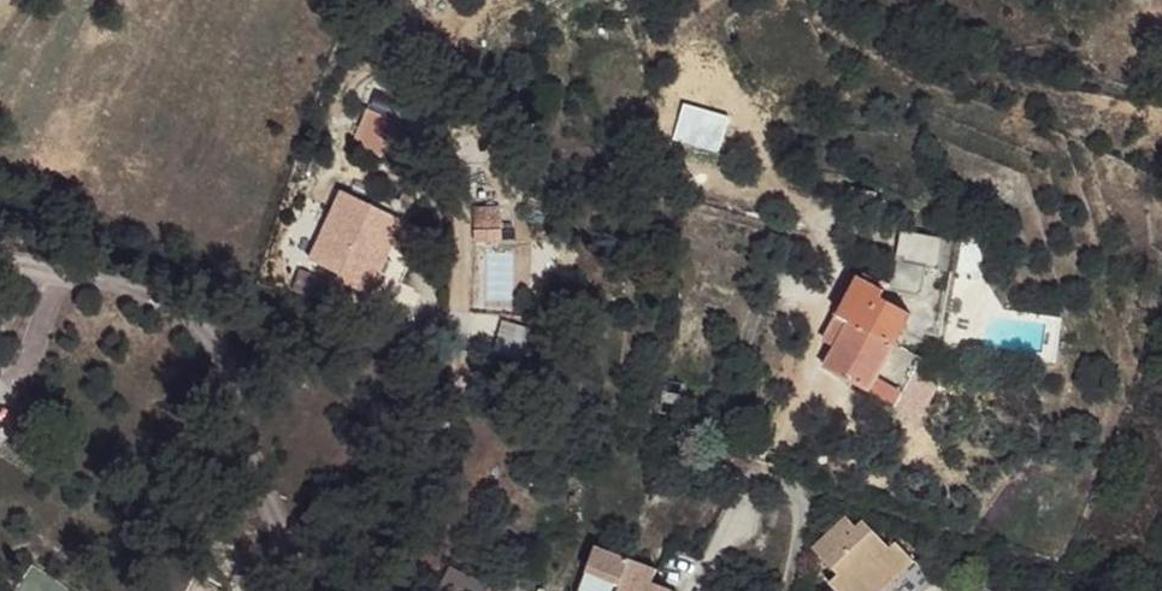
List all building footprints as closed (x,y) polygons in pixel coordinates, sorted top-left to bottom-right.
[(377,110),(359,145),(383,157),(399,119),(377,110)] [(370,203),(370,212),(400,223),(405,205),(369,193),(370,203)] [(480,203),(481,227),(500,229),(501,205),(480,203)] [(345,267),(342,276),(340,283),(368,292),(400,223),(370,212),(366,222),(361,234),(337,223),(321,258),(345,267)] [(343,213),(337,223),(361,234),(366,222),(343,213)] [(345,267),(321,258),(316,266),(342,276),(345,267)] [(908,261),(899,291),(921,295),(931,266),(908,261)] [(839,346),(831,367),(878,389),(911,321),(854,290),(830,341),(839,346)] [(867,518),(855,526),(846,518),(813,552),(838,576),(844,571),(862,590),(876,590),(907,563),(867,518)] [(603,537),(578,587),(584,590),(593,590),(619,542),(603,537)] [(619,542),(593,590),(672,590),(658,583),(662,565),(619,542)] [(454,567),(444,590),(507,590),(454,567)] [(844,571),(838,576),(824,587),(829,590),(862,590),(844,571)]
